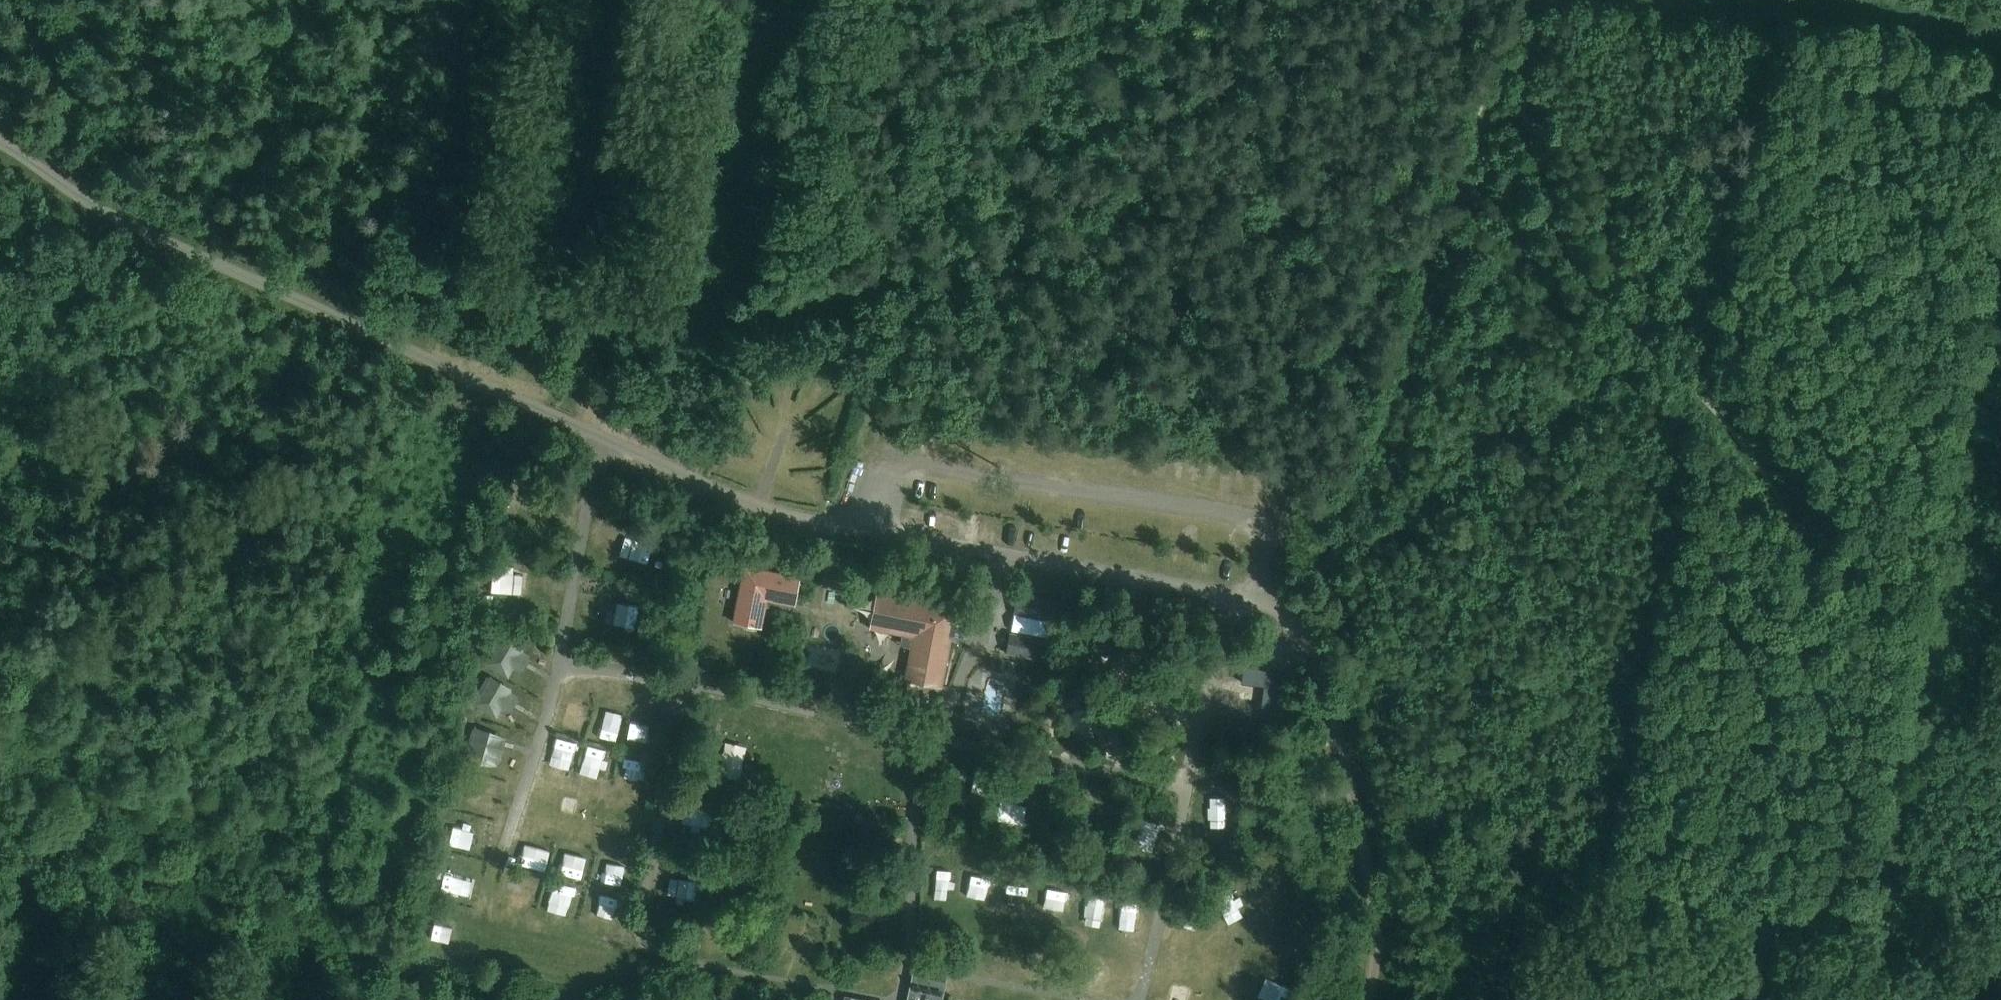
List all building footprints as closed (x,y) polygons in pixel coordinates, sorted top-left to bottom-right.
[(766,599),(794,605),(799,577),(744,566),(733,622),(761,627),(766,599)] [(877,592),(870,628),(913,636),(904,680),(940,687),(956,608),(877,592)] [(1059,604),(1018,596),(1014,615),(1056,623),(1059,604)] [(1011,633),(1007,651),(1049,659),(1052,641),(1011,633)] [(510,648),(511,661),(541,659),(540,646),(510,648)] [(576,734),(592,740),(596,729),(580,723),(576,734)] [(513,726),(496,733),(501,746),(518,738),(513,726)] [(490,770),(508,771),(509,759),(490,757),(490,770)] [(645,775),(644,792),(654,793),(656,776),(645,775)] [(909,999),(938,999),(943,976),(915,970),(909,999)]
